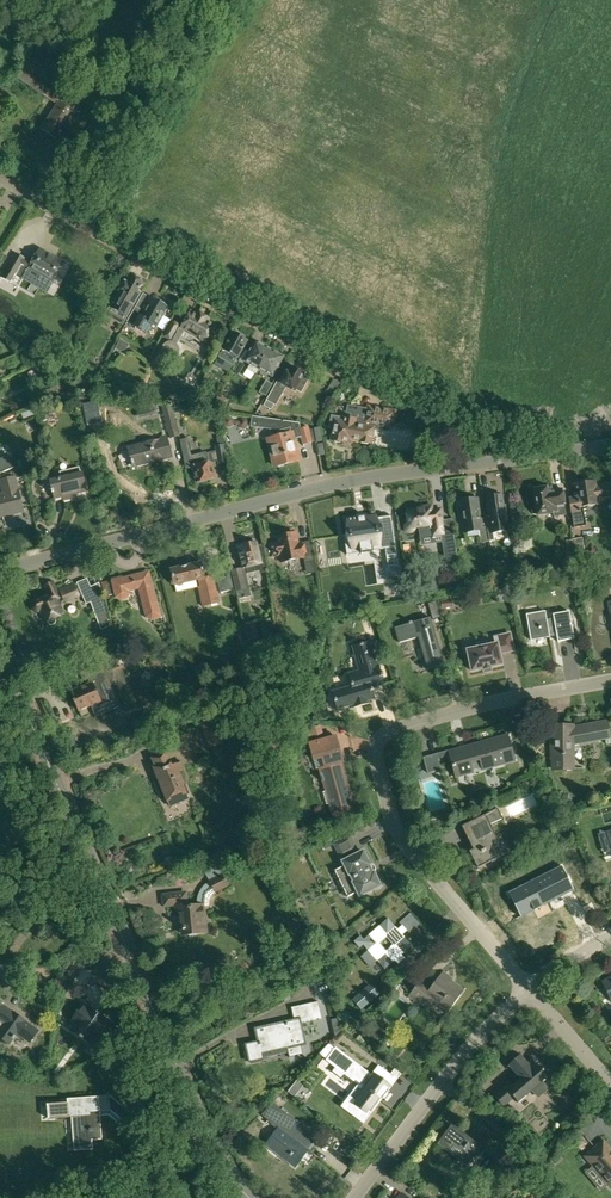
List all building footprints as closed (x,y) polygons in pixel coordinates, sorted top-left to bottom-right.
[(17,77),(58,104),(42,129),(56,139),(82,99),(68,90),(67,91),(25,64),(17,77)] [(15,252),(1,277),(11,283),(18,287),(23,279),(16,274),(21,264),(29,268),(30,269),(30,268),(42,274),(38,280),(50,287),(64,263),(54,258),(50,255),(40,250),(32,262),(15,252)] [(121,323),(122,323),(140,293),(137,291),(142,281),(141,280),(142,279),(136,276),(136,277),(131,274),(126,282),(124,281),(108,309),(109,310),(110,307),(125,316),(121,323)] [(145,312),(135,306),(126,321),(145,332),(151,323),(156,326),(167,307),(165,306),(164,303),(161,301),(158,302),(152,298),(145,312)] [(190,312),(182,327),(181,329),(178,327),(180,324),(174,321),(166,335),(172,338),(177,331),(178,331),(173,340),(172,340),(170,340),(168,341),(167,341),(166,342),(164,343),(163,345),(163,346),(162,348),(162,349),(162,351),(163,352),(164,354),(165,355),(166,356),(167,357),(169,358),(170,358),(172,358),(173,358),(175,357),(176,357),(178,356),(179,354),(179,353),(180,352),(180,350),(180,348),(180,347),(179,345),(179,344),(178,343),(186,329),(198,336),(197,337),(199,338),(200,337),(206,340),(214,326),(206,322),(208,318),(198,312),(196,316),(190,312)] [(227,342),(219,356),(233,365),(247,340),(245,339),(245,336),(242,334),(239,336),(234,333),(228,343),(227,342)] [(255,373),(259,367),(268,350),(267,349),(268,347),(263,344),(262,346),(256,343),(252,351),(249,350),(244,358),(250,362),(247,368),(255,373)] [(270,351),(268,350),(259,367),(275,376),(280,367),(277,365),(281,357),(275,354),(276,351),(271,349),(270,351)] [(244,365),(240,362),(235,370),(240,373),(244,365)] [(267,400),(264,405),(265,406),(271,409),(274,404),(276,405),(283,393),(286,388),(294,393),(296,389),(301,393),(310,377),(304,374),(305,373),(292,366),(289,372),(287,371),(282,380),(280,383),(277,382),(267,400)] [(84,388),(91,375),(85,371),(82,378),(77,375),(74,382),(84,388)] [(272,384),(266,380),(260,393),(266,396),(272,384)] [(226,399),(217,396),(214,407),(224,410),(226,399)] [(170,439),(179,437),(170,405),(162,407),(170,439)] [(47,406),(39,408),(41,421),(49,419),(47,406)] [(350,446),(351,439),(370,442),(373,428),(370,428),(371,422),(378,424),(392,426),(395,412),(369,407),(366,421),(332,415),(329,427),(335,428),(333,439),(334,439),(336,442),(339,443),(341,440),(343,441),(342,444),(350,446)] [(223,424),(226,427),(230,428),(233,425),(238,426),(241,428),(245,429),(248,426),(248,422),(246,419),(242,418),(239,421),(233,420),(231,417),(227,417),(224,420),(223,424)] [(279,436),(268,438),(275,465),(277,464),(279,465),(283,464),(284,463),(298,459),(293,439),(301,437),(303,445),(316,441),(314,429),(309,430),(308,427),(300,429),(298,422),(269,418),(268,429),(277,430),(279,436)] [(314,428),(314,429),(316,441),(317,442),(323,441),(321,427),(314,428)] [(137,466),(149,463),(148,462),(171,456),(166,438),(127,448),(132,466),(136,465),(137,466)] [(191,468),(194,467),(198,483),(213,479),(209,464),(206,453),(202,454),(202,453),(192,455),(188,440),(180,441),(186,469),(191,468)] [(225,445),(215,447),(218,464),(228,462),(225,445)] [(14,467),(9,455),(0,459),(0,473),(14,467)] [(10,513),(11,515),(24,512),(18,489),(15,479),(25,476),(23,467),(13,472),(14,476),(0,480),(0,481),(3,493),(0,494),(0,515),(10,513)] [(50,480),(53,495),(54,499),(63,497),(63,501),(76,498),(76,494),(87,491),(82,472),(80,472),(79,467),(60,472),(61,477),(50,480)] [(570,499),(574,527),(587,525),(584,509),(588,508),(587,506),(596,505),(596,501),(597,500),(602,499),(610,498),(610,482),(593,485),(592,481),(586,482),(582,483),(575,484),(577,498),(570,499)] [(559,515),(559,518),(566,516),(566,513),(565,513),(564,505),(562,490),(551,491),(551,488),(534,490),(536,507),(532,509),(531,511),(533,514),(537,515),(553,512),(554,516),(559,515)] [(489,515),(485,516),(486,518),(489,540),(495,540),(494,531),(506,528),(509,528),(505,505),(503,505),(501,495),(500,495),(499,494),(493,495),(493,496),(486,498),(489,515)] [(480,542),(489,540),(486,518),(480,519),(476,498),(460,501),(465,532),(478,529),(480,542)] [(409,522),(405,526),(407,530),(412,530),(414,526),(419,526),(421,538),(443,535),(448,567),(458,565),(456,550),(456,548),(451,518),(442,520),(440,509),(432,510),(432,505),(422,507),(422,508),(407,510),(409,522)] [(349,534),(344,535),(347,555),(385,549),(387,567),(399,565),(392,520),(377,522),(376,517),(376,515),(347,520),(349,534)] [(279,555),(281,562),(304,558),(305,562),(314,560),(310,541),(298,544),(296,533),(276,538),(277,542),(269,544),(272,557),(279,555)] [(573,539),(575,551),(577,559),(586,557),(582,537),(573,539)] [(569,552),(575,551),(573,539),(567,540),(569,552)] [(242,568),(231,571),(238,599),(251,596),(247,580),(244,581),(242,573),(245,572),(246,572),(247,573),(259,570),(258,564),(266,563),(263,544),(256,546),(255,542),(242,545),(243,546),(237,548),(242,568)] [(171,570),(173,581),(174,585),(198,580),(199,587),(198,587),(202,606),(218,603),(212,576),(205,577),(202,563),(171,570)] [(128,593),(128,591),(139,588),(145,614),(146,616),(149,619),(151,619),(154,619),(160,617),(148,572),(123,579),(122,576),(111,579),(115,594),(117,596),(118,598),(121,599),(123,599),(125,598),(127,596),(128,593)] [(231,576),(217,579),(221,592),(234,589),(231,576)] [(56,621),(55,618),(65,614),(63,609),(63,607),(62,604),(60,603),(59,600),(61,599),(61,597),(68,600),(74,597),(74,595),(76,596),(82,594),(86,604),(90,602),(101,630),(110,626),(104,601),(105,601),(99,583),(90,587),(87,579),(77,583),(77,584),(57,592),(52,583),(45,586),(49,595),(35,601),(34,601),(33,602),(33,603),(32,604),(32,605),(32,606),(32,607),(33,608),(33,609),(34,609),(34,610),(36,611),(38,611),(41,609),(47,625),(48,626),(50,627),(51,627),(53,627),(54,626),(55,625),(56,624),(56,623),(56,621)] [(439,610),(430,613),(432,620),(440,617),(439,610)] [(545,611),(526,614),(531,640),(550,637),(549,634),(556,633),(557,636),(558,642),(574,639),(569,612),(553,614),(554,619),(547,620),(545,611)] [(444,665),(430,618),(395,628),(399,643),(419,637),(428,669),(444,665)] [(243,624),(243,625),(247,642),(248,648),(249,653),(259,651),(257,640),(258,640),(254,622),(243,624)] [(247,642),(243,625),(236,627),(241,650),(248,648),(247,642)] [(482,669),(483,669),(483,671),(492,669),(491,667),(492,667),(491,667),(502,665),(500,653),(514,650),(510,634),(500,636),(502,643),(486,646),(486,643),(478,645),(478,648),(467,650),(468,655),(468,656),(470,666),(471,666),(472,671),(482,669)] [(363,670),(360,671),(349,674),(352,687),(332,693),(338,710),(353,706),(354,708),(370,704),(370,701),(376,699),(373,688),(385,685),(381,671),(379,671),(370,642),(352,647),(355,657),(359,656),(363,670)] [(85,686),(70,692),(74,700),(73,701),(74,704),(75,703),(78,710),(91,705),(99,702),(100,704),(112,698),(98,664),(92,667),(80,672),(85,686)] [(204,734),(218,728),(215,721),(201,727),(204,734)] [(574,743),(605,737),(609,737),(607,721),(573,728),(573,726),(552,727),(553,769),(575,769),(574,743)] [(509,735),(448,752),(449,756),(455,778),(474,773),(471,763),(479,761),(482,771),(516,761),(509,735)] [(323,781),(325,791),(323,792),(327,804),(329,803),(333,815),(357,809),(353,796),(351,796),(338,750),(340,750),(336,736),(309,744),(316,769),(319,768),(321,775),(320,775),(322,781),(323,781)] [(171,765),(163,748),(150,753),(157,769),(151,771),(154,779),(157,778),(169,806),(187,798),(182,785),(183,785),(178,772),(184,770),(180,761),(171,765)] [(441,770),(437,755),(424,758),(428,773),(441,770)] [(504,821),(498,809),(462,827),(473,849),(469,851),(478,868),(491,861),(492,863),(497,860),(496,859),(505,854),(492,827),(504,821)] [(341,858),(342,858),(356,851),(357,850),(350,836),(350,835),(349,836),(335,843),(334,843),(334,844),(341,858)] [(349,897),(358,892),(359,895),(360,896),(362,895),(379,886),(380,886),(380,885),(374,874),(374,873),(372,874),(368,865),(369,865),(369,864),(363,852),(364,852),(363,852),(362,852),(344,861),(343,862),(343,863),(345,865),(335,870),(334,870),(335,871),(339,879),(338,879),(344,889),(347,896),(348,897),(349,897)] [(205,933),(203,920),(204,920),(202,905),(205,905),(208,905),(209,900),(210,897),(211,895),(213,894),(215,892),(215,893),(229,886),(218,864),(204,872),(209,881),(205,884),(202,888),(199,892),(197,896),(197,902),(197,905),(186,907),(185,894),(163,896),(164,905),(175,904),(176,914),(181,913),(183,935),(205,933)] [(562,866),(521,886),(533,911),(534,910),(547,904),(574,891),(562,866)] [(420,924),(410,913),(399,922),(402,926),(398,929),(388,918),(363,939),(360,936),(354,941),(360,948),(363,945),(384,970),(395,961),(398,964),(404,959),(401,955),(412,946),(402,934),(406,931),(409,934),(420,924)] [(420,1003),(427,1008),(433,1000),(448,1012),(465,989),(443,972),(432,987),(421,980),(409,996),(419,1004),(420,1003)] [(609,998),(603,1001),(607,1009),(609,1010),(610,1011),(610,978),(602,983),(609,998)] [(370,983),(352,1000),(361,1010),(380,994),(370,983)] [(256,1029),(258,1042),(246,1045),(250,1061),(262,1058),(261,1053),(288,1048),(290,1058),(303,1055),(301,1045),(305,1044),(300,1023),(322,1018),(318,1002),(292,1008),(294,1020),(256,1029)] [(30,1024),(29,1024),(20,1017),(2,1004),(0,1003),(0,1038),(8,1043),(10,1045),(18,1035),(29,1043),(39,1030),(32,1026),(30,1024)] [(77,1011),(72,1018),(72,1019),(80,1024),(74,1032),(74,1033),(88,1043),(94,1035),(102,1041),(108,1033),(106,1032),(111,1025),(105,1021),(106,1019),(106,1018),(98,1012),(96,1014),(84,1006),(79,1012),(77,1011)] [(347,1011),(341,1016),(347,1022),(352,1017),(347,1011)] [(339,1018),(332,1020),(335,1037),(342,1031),(339,1018)] [(329,1044),(319,1053),(327,1059),(335,1048),(329,1044)] [(327,1059),(326,1060),(334,1066),(331,1070),(332,1071),(332,1070),(340,1076),(339,1077),(340,1077),(341,1075),(343,1073),(356,1083),(362,1088),(346,1110),(361,1121),(380,1096),(382,1098),(384,1100),(385,1099),(382,1097),(388,1090),(390,1092),(390,1091),(388,1090),(386,1088),(399,1072),(400,1074),(401,1073),(394,1068),(390,1073),(377,1063),(370,1073),(347,1056),(336,1047),(335,1048),(327,1059)] [(510,1082),(494,1096),(503,1107),(514,1098),(518,1103),(548,1077),(537,1065),(536,1066),(531,1060),(527,1063),(520,1055),(508,1065),(520,1080),(513,1086),(510,1082)] [(480,1089),(474,1094),(480,1102),(487,1096),(480,1089)] [(67,1099),(68,1102),(48,1103),(49,1118),(81,1116),(82,1130),(77,1130),(78,1147),(92,1146),(92,1140),(102,1139),(101,1128),(99,1128),(98,1111),(99,1111),(98,1097),(67,1099)] [(274,1103),(262,1115),(277,1130),(265,1145),(266,1146),(282,1158),(295,1168),(308,1150),(307,1149),(316,1137),(279,1109),(274,1103)] [(477,1145),(450,1124),(436,1141),(464,1162),(477,1145)] [(610,1152),(610,1151),(610,1150),(603,1141),(585,1157),(593,1167),(594,1166),(610,1186),(610,1152)] [(526,1197),(546,1197),(533,1188),(526,1197)]
